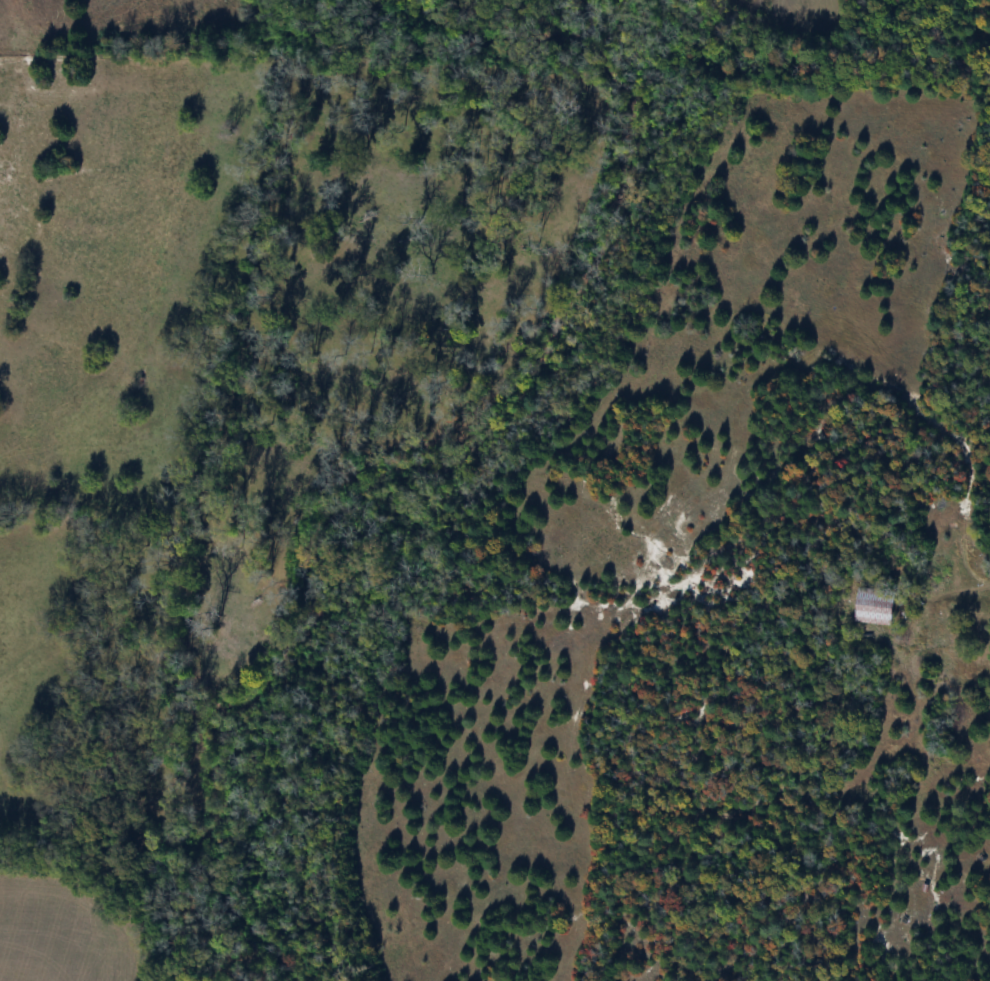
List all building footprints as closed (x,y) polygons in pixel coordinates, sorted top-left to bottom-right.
[(851,621),(888,626),(893,592),(856,587),(851,621)]
